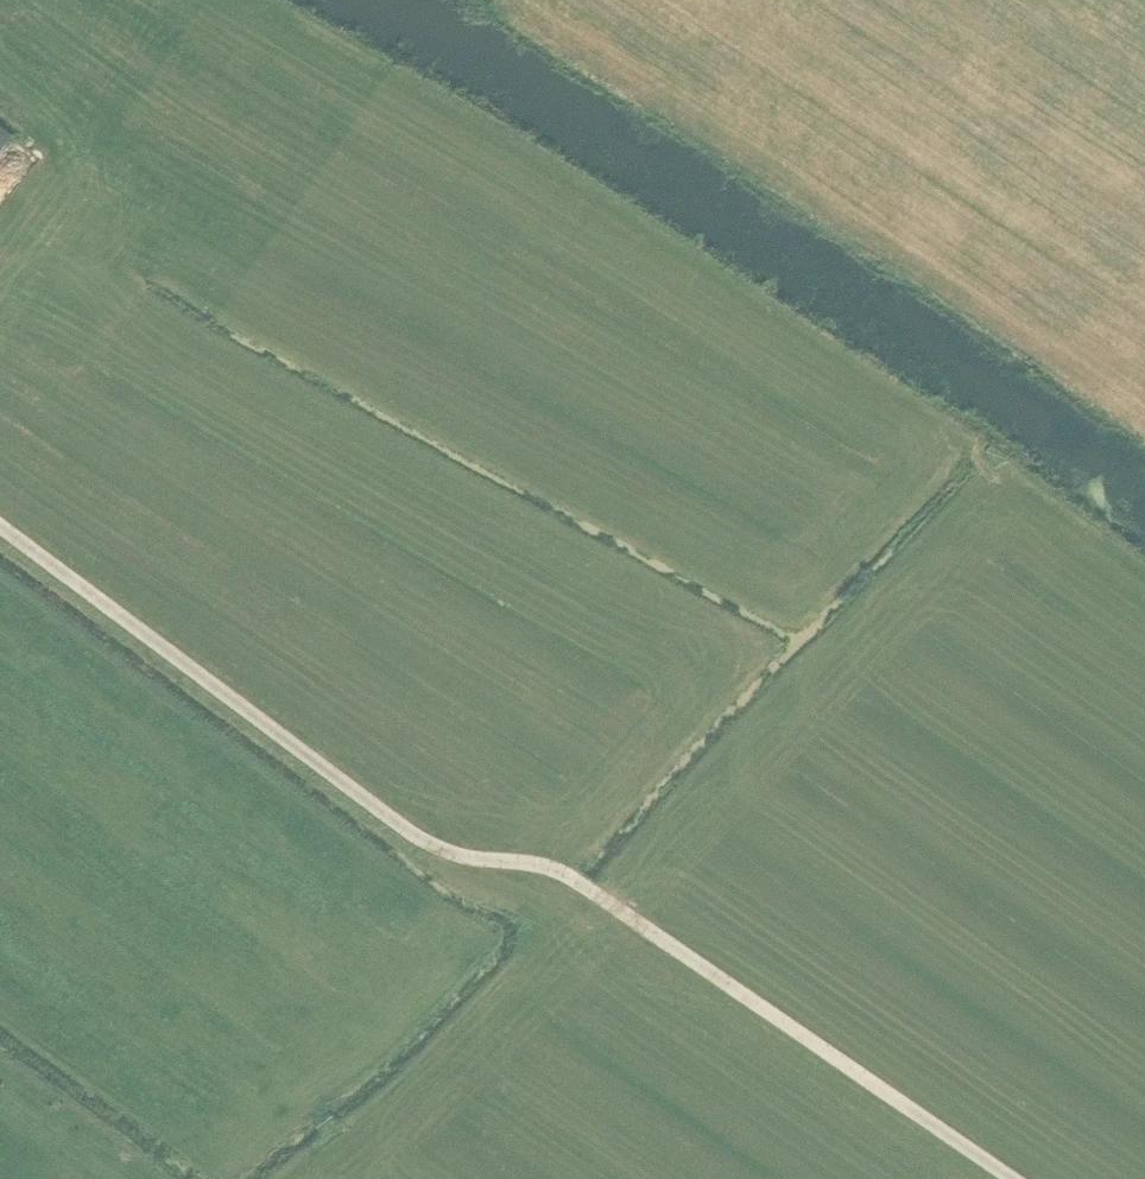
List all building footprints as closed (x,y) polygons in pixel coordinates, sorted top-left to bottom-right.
[(10,134),(0,126),(0,147),(10,134)] [(9,359),(0,355),(0,367),(5,369),(9,359)]
